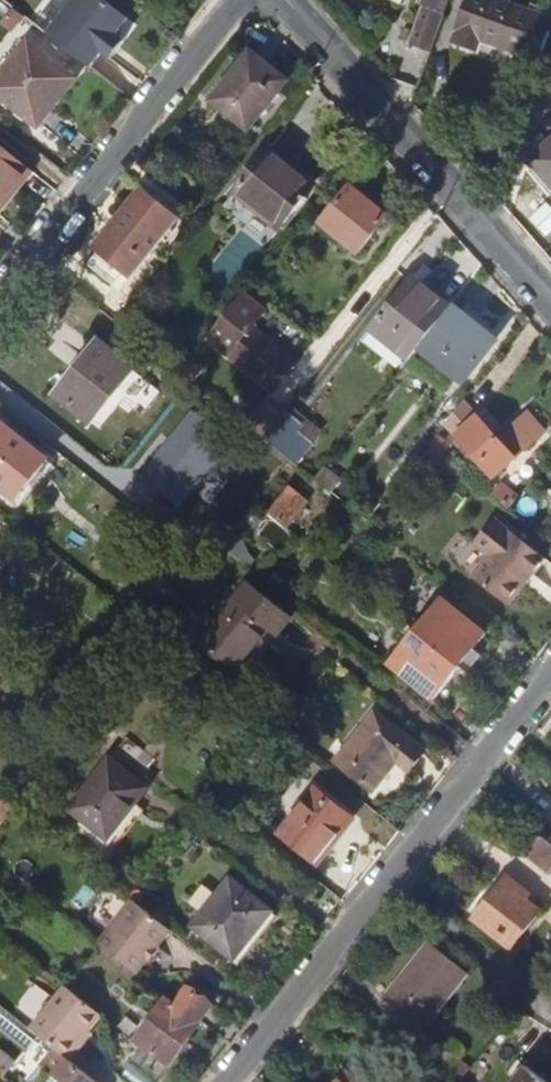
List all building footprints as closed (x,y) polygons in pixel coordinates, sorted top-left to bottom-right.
[(91,66),(104,50),(107,53),(121,35),(118,33),(130,17),(109,0),(67,0),(44,28),(91,66)] [(448,2),(446,1),(447,0),(425,0),(414,34),(435,41),(448,2)] [(484,14),(465,8),(445,66),(466,74),(469,64),(529,83),(543,43),(481,23),(484,14)] [(40,124),(78,76),(31,38),(0,76),(0,92),(40,124)] [(212,100),(249,129),(286,82),(248,53),(212,100)] [(550,185),(550,138),(528,159),(550,185)] [(33,167),(0,141),(0,207),(33,167)] [(236,193),(281,229),(317,185),(271,148),(236,193)] [(325,220),(361,249),(390,214),(353,185),(325,220)] [(142,186),(118,216),(125,222),(103,249),(133,273),(180,215),(142,186)] [(96,244),(103,249),(125,222),(118,216),(96,244)] [(122,289),(132,278),(102,250),(92,261),(122,289)] [(377,317),(415,349),(421,342),(452,304),(413,273),(377,317)] [(264,309),(244,292),(209,335),(264,379),(286,351),(252,324),(264,309)] [(461,311),(452,304),(421,342),(464,376),(509,321),(502,316),(492,326),(490,323),(491,322),(468,302),(461,311)] [(135,367),(100,339),(57,392),(93,419),(135,367)] [(550,426),(550,404),(543,395),(530,407),(532,410),(516,425),(476,383),(457,407),(511,465),(534,443),(550,426)] [(265,397),(245,421),(260,432),(279,409),(265,397)] [(320,427),(287,400),(284,403),(302,417),(300,422),(314,434),(320,427)] [(294,460),(314,434),(300,422),(302,417),(284,403),(279,409),(260,432),(292,458),(294,460)] [(183,507),(237,440),(195,407),(142,473),(183,507)] [(9,490),(19,497),(50,459),(1,421),(0,422),(0,483),(9,490)] [(534,443),(542,453),(550,445),(550,426),(534,443)] [(336,475),(321,463),(312,474),(327,486),(336,475)] [(289,484),(268,510),(284,523),(306,497),(289,484)] [(264,548),(284,523),(268,510),(248,535),(264,548)] [(547,557),(496,516),(474,542),(489,554),(474,573),(507,599),(515,597),(523,588),(523,579),(531,569),(535,573),(547,557)] [(280,633),(292,616),(250,583),(204,642),(237,668),(272,626),(280,633)] [(443,598),(418,629),(462,664),(487,632),(443,598)] [(436,697),(462,664),(418,629),(392,662),(436,697)] [(413,766),(426,748),(376,708),(335,758),(375,789),(402,756),(413,766)] [(71,806),(109,837),(148,787),(111,756),(71,806)] [(340,836),(357,815),(321,786),(283,833),(317,860),(337,834),(340,836)] [(545,835),(532,853),(550,867),(550,840),(545,835)] [(192,923),(234,955),(271,909),(230,876),(192,923)] [(475,915),(512,945),(540,909),(503,880),(475,915)] [(139,971),(173,927),(133,894),(99,939),(139,971)] [(389,992),(426,1022),(467,970),(431,941),(389,992)] [(69,1060),(80,1047),(74,1042),(86,1027),(100,1010),(64,982),(29,1027),(37,1033),(53,1046),(69,1060)] [(149,1059),(164,1071),(173,1060),(175,1061),(208,1022),(205,1019),(219,1001),(196,983),(182,1000),(172,993),(139,1032),(157,1048),(149,1059)] [(92,1032),(86,1027),(74,1042),(80,1047),(92,1032)] [(37,1033),(23,1050),(39,1063),(53,1046),(37,1033)] [(438,1040),(429,1052),(462,1078),(472,1067),(438,1040)] [(4,1075),(12,1081),(37,1081),(47,1070),(53,1075),(48,1081),(96,1081),(69,1060),(53,1046),(39,1063),(23,1050),(4,1075)] [(529,1065),(515,1081),(550,1081),(529,1065)] [(351,1067),(339,1081),(370,1081),(351,1067)] [(37,1081),(48,1081),(53,1075),(47,1070),(37,1081)]
